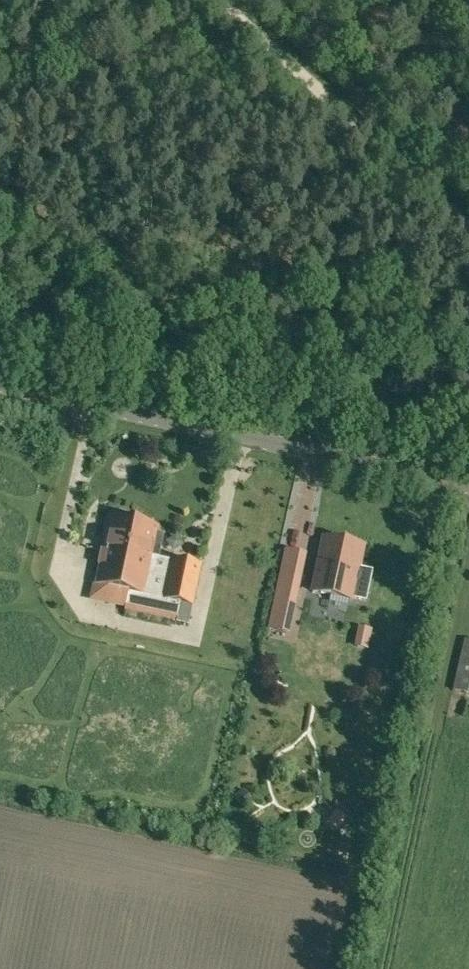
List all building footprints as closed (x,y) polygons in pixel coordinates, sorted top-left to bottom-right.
[(156,527),(132,521),(133,516),(116,512),(115,518),(109,517),(95,583),(128,590),(125,604),(177,615),(180,601),(192,604),(201,564),(172,558),(172,559),(152,555),(154,546),(158,547),(161,534),(155,533),(156,527)] [(312,591),(351,600),(352,598),(365,601),(371,571),(358,569),(363,547),(324,538),(312,591)] [(281,570),(271,615),(268,629),(286,633),(289,619),(298,574),(303,554),(285,550),(281,570)] [(356,643),(369,645),(373,627),(359,625),(356,643)] [(451,692),(468,696),(468,641),(464,639),(451,692)]
